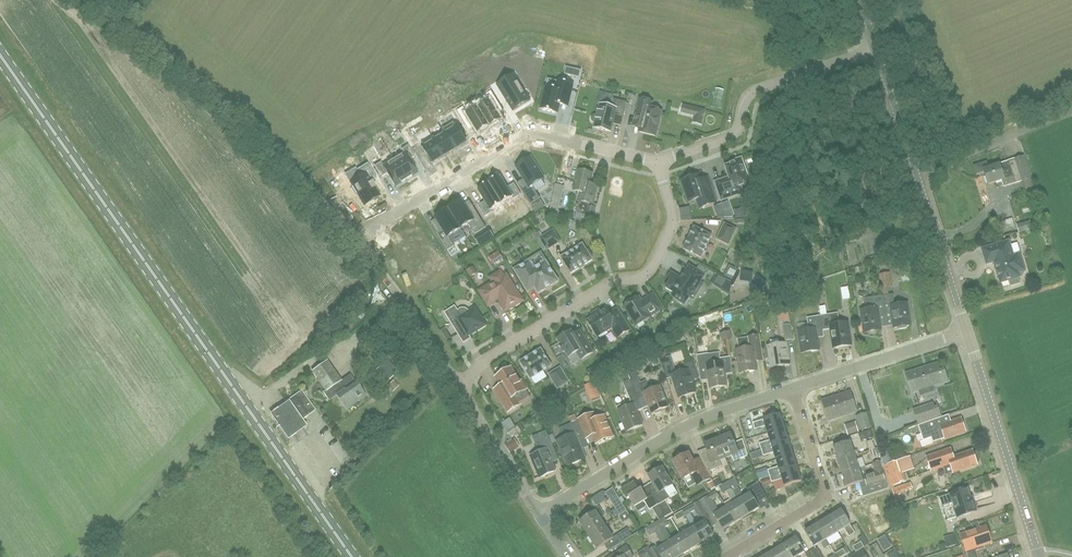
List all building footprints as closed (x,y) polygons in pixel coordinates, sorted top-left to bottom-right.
[(566,68),(565,75),(579,79),(581,71),(566,68)] [(514,75),(498,85),(501,91),(514,111),(530,101),(518,81),(514,75)] [(546,88),(541,110),(558,114),(560,106),(567,107),(568,107),(568,106),(570,98),(573,85),(558,82),(556,90),(546,88)] [(504,112),(491,92),(485,96),(488,101),(478,107),(477,107),(491,128),(502,121),(498,115),(504,112)] [(611,108),(600,105),(598,116),(595,115),(593,116),(592,117),(591,119),(592,121),(594,123),(596,123),(595,128),(610,132),(612,124),(615,116),(623,118),(627,103),(613,99),(611,108)] [(633,126),(641,128),(640,133),(655,137),(662,112),(652,109),(653,103),(640,99),(633,126)] [(688,114),(690,107),(683,105),(681,112),(688,114)] [(479,134),(490,128),(491,128),(477,107),(467,113),(464,108),(457,112),(469,132),(475,128),(479,134)] [(454,123),(443,129),(444,131),(455,150),(466,143),(454,123)] [(444,131),(433,138),(444,157),(455,150),(444,131)] [(433,138),(421,145),(433,164),(444,157),(433,138)] [(405,154),(394,161),(406,180),(417,173),(409,161),(415,157),(408,146),(402,150),(405,154)] [(1022,182),(1031,180),(1027,169),(1024,157),(1015,160),(1015,162),(1009,164),(1009,162),(999,165),(1000,166),(1005,180),(1004,181),(1006,188),(1022,182)] [(516,167),(524,180),(517,184),(530,205),(540,199),(532,186),(544,179),(531,158),(516,167)] [(722,201),(740,195),(743,194),(741,186),(748,184),(745,177),(747,176),(742,159),(734,161),(734,164),(726,167),(730,178),(715,183),(722,201)] [(381,163),(375,167),(382,178),(387,174),(395,187),(406,180),(394,161),(384,167),(381,163)] [(359,177),(351,182),(354,187),(352,188),(356,196),(358,194),(365,206),(379,197),(374,189),(376,188),(373,183),(371,184),(368,180),(375,176),(374,175),(368,165),(357,171),(356,172),(359,177)] [(986,176),(987,181),(989,186),(1004,181),(1005,180),(1000,166),(984,171),(986,176)] [(593,205),(597,190),(598,186),(590,184),(592,174),(579,171),(574,191),(581,193),(579,202),(593,205)] [(716,203),(710,187),(708,179),(700,182),(698,176),(681,182),(689,202),(697,200),(700,209),(716,203)] [(500,177),(489,184),(502,204),(512,198),(514,200),(521,195),(514,184),(507,188),(500,177)] [(485,202),(478,206),(485,218),(493,213),(491,211),(502,204),(489,184),(478,191),(485,202)] [(448,209),(448,210),(449,210),(461,229),(468,224),(475,235),(486,228),(477,213),(471,217),(463,205),(461,201),(460,202),(459,200),(452,204),(453,206),(448,209)] [(541,202),(532,207),(536,212),(544,207),(541,202)] [(728,203),(721,205),(726,218),(733,218),(728,203)] [(552,204),(550,213),(555,216),(561,218),(562,214),(558,213),(559,205),(552,204)] [(726,218),(721,205),(714,208),(718,219),(726,218)] [(593,222),(595,214),(596,209),(588,207),(585,220),(593,222)] [(437,217),(436,218),(437,219),(443,229),(437,233),(448,251),(455,246),(454,245),(450,239),(462,231),(463,231),(461,229),(449,210),(448,210),(444,213),(443,211),(436,215),(437,217)] [(1017,226),(1018,233),(1032,229),(1030,223),(1017,226)] [(736,230),(724,224),(717,240),(729,245),(736,230)] [(683,249),(701,258),(712,236),(694,227),(683,249)] [(489,229),(475,238),(480,246),(494,237),(489,229)] [(547,250),(560,242),(553,231),(540,239),(547,250)] [(1009,242),(982,250),(987,265),(995,263),(1001,284),(1010,281),(1011,287),(1020,284),(1019,279),(1021,278),(1020,274),(1026,272),(1020,254),(1014,256),(1009,242)] [(571,274),(593,261),(591,258),(593,257),(589,251),(587,252),(583,245),(561,258),(571,274)] [(860,259),(867,258),(865,247),(858,248),(860,259)] [(498,267),(507,261),(501,252),(492,258),(498,267)] [(528,292),(535,288),(539,294),(558,282),(546,262),(534,270),(529,262),(514,270),(524,286),(528,292)] [(969,263),(971,270),(979,269),(977,262),(969,263)] [(698,284),(704,276),(690,266),(681,280),(672,273),(668,279),(671,281),(666,289),(675,295),(673,297),(683,304),(688,296),(690,297),(694,291),(693,289),(697,283),(698,284)] [(476,274),(472,268),(467,271),(471,277),(476,274)] [(505,312),(522,301),(506,275),(504,276),(501,271),(490,278),(493,283),(479,291),(488,306),(496,302),(500,303),(505,312)] [(882,295),(889,294),(888,286),(892,285),(890,273),(879,275),(882,295)] [(636,327),(643,322),(651,318),(650,317),(661,310),(653,296),(641,303),(638,298),(633,301),(631,301),(626,303),(626,305),(625,307),(636,327)] [(883,297),(885,315),(892,314),(894,329),(896,329),(899,330),(906,329),(907,327),(910,327),(907,304),(895,306),(893,296),(883,297)] [(865,300),(867,310),(861,311),(865,333),(868,333),(870,335),(877,334),(878,331),(882,331),(879,316),(885,315),(883,297),(872,299),(865,300)] [(461,309),(460,310),(458,311),(455,306),(444,313),(458,334),(466,330),(469,335),(472,334),(485,325),(477,312),(475,308),(469,312),(468,310),(466,309),(464,309),(461,309)] [(821,317),(823,331),(831,329),(834,348),(851,346),(847,324),(840,325),(838,314),(826,316),(825,307),(819,308),(821,317)] [(616,310),(609,315),(606,310),(601,313),(599,310),(591,315),(593,318),(587,321),(597,337),(612,327),(615,332),(614,333),(618,338),(629,331),(616,310)] [(821,317),(808,319),(810,330),(798,332),(802,353),(820,350),(817,334),(824,333),(823,331),(821,317)] [(786,342),(794,341),(791,323),(784,324),(785,327),(783,327),(786,342)] [(451,337),(446,328),(442,331),(447,340),(451,337)] [(580,330),(573,335),(571,332),(558,340),(561,345),(560,346),(564,353),(565,352),(569,358),(577,353),(581,359),(582,360),(593,353),(585,340),(580,330)] [(723,343),(733,340),(730,331),(720,334),(723,343)] [(738,340),(739,350),(737,350),(740,373),(757,371),(755,358),(763,357),(760,336),(748,338),(738,340)] [(772,368),(790,366),(786,344),(768,347),(772,368)] [(551,367),(541,350),(520,363),(531,379),(551,367)] [(708,355),(708,354),(697,356),(700,377),(709,376),(709,380),(710,389),(727,386),(725,375),(733,373),(730,358),(721,359),(721,363),(710,365),(708,355)] [(677,375),(670,356),(660,360),(666,380),(672,378),(679,398),(696,393),(692,381),(699,379),(693,360),(683,364),(686,372),(677,375)] [(366,396),(357,384),(346,391),(340,383),(342,381),(328,362),(313,372),(326,392),(330,390),(335,397),(337,396),(346,410),(366,396)] [(603,362),(595,367),(600,376),(609,370),(603,362)] [(386,383),(391,379),(381,367),(376,372),(386,383)] [(913,394),(944,384),(948,382),(945,372),(940,374),(938,367),(926,371),(925,370),(907,376),(913,394)] [(511,369),(496,378),(501,386),(495,390),(508,412),(531,398),(521,382),(520,383),(511,369)] [(560,369),(549,375),(558,389),(569,382),(560,369)] [(628,372),(631,379),(639,399),(645,397),(652,414),(654,413),(656,415),(661,413),(662,410),(668,408),(660,387),(650,391),(646,381),(641,383),(635,369),(628,372)] [(639,399),(631,379),(623,383),(631,401),(617,407),(627,431),(642,425),(633,403),(639,401),(639,399)] [(394,381),(388,386),(393,392),(399,386),(394,381)] [(600,390),(591,392),(593,400),(602,398),(600,390)] [(303,421),(317,412),(303,392),(288,402),(289,403),(302,422),(303,421)] [(829,421),(856,412),(851,395),(838,399),(837,398),(823,402),(829,421)] [(920,424),(929,421),(941,417),(938,409),(935,410),(933,405),(915,412),(920,424)] [(604,417),(598,419),(595,413),(579,420),(587,439),(594,436),(597,445),(613,438),(604,417)] [(861,432),(862,432),(871,429),(872,429),(868,415),(867,414),(856,417),(859,426),(861,432)] [(768,434),(784,428),(780,415),(753,423),(755,430),(766,426),(768,434)] [(938,420),(938,419),(918,426),(921,434),(929,431),(933,443),(945,439),(966,432),(962,420),(952,423),(941,427),(938,428),(935,420),(938,420)] [(579,424),(572,427),(562,431),(565,439),(558,442),(568,466),(585,459),(582,450),(588,448),(579,424)] [(784,428),(768,434),(770,441),(760,444),(762,450),(789,442),(784,428)] [(557,455),(553,445),(550,439),(549,436),(547,431),(533,437),(540,453),(531,457),(540,478),(555,472),(551,464),(549,458),(557,455)] [(862,442),(874,438),(872,431),(859,435),(862,442)] [(718,440),(725,458),(731,455),(734,461),(747,455),(743,445),(735,448),(731,435),(718,440)] [(508,444),(513,454),(523,449),(518,439),(508,444)] [(725,458),(718,440),(705,445),(710,458),(702,462),(708,473),(722,467),(719,461),(725,458)] [(789,442),(762,450),(764,456),(774,453),(776,460),(793,455),(789,442)] [(838,461),(855,456),(851,442),(834,448),(838,461)] [(875,449),(870,451),(873,460),(878,458),(875,449)] [(973,451),(954,458),(951,450),(927,458),(932,472),(951,465),(954,474),(978,465),(977,464),(980,462),(977,452),(973,452),(973,451)] [(710,479),(702,462),(697,453),(690,456),(689,454),(674,462),(683,479),(693,475),(698,485),(710,479)] [(793,455),(776,460),(779,467),(768,471),(770,477),(797,468),(793,455)] [(855,456),(838,461),(842,474),(859,469),(855,456)] [(889,482),(890,485),(894,484),(906,480),(903,472),(899,460),(888,463),(883,464),(888,480),(889,482)] [(873,464),(876,474),(865,478),(867,487),(885,481),(879,462),(873,464)] [(797,468),(770,477),(772,483),(782,479),(785,487),(802,482),(797,468)] [(652,494),(659,505),(669,499),(664,491),(673,486),(662,469),(660,470),(657,469),(655,470),(653,471),(652,473),(651,475),(652,475),(649,476),(658,490),(652,494)] [(859,469),(842,474),(846,488),(863,482),(859,469)] [(755,503),(765,496),(759,482),(747,490),(750,494),(744,498),(737,487),(739,485),(735,478),(727,483),(731,490),(738,501),(747,516),(759,509),(755,503)] [(659,505),(652,494),(651,492),(645,495),(642,489),(639,491),(634,483),(621,491),(627,500),(630,499),(635,507),(644,502),(649,511),(652,509),(659,505)] [(731,490),(727,483),(719,487),(724,495),(731,490)] [(892,489),(898,507),(903,505),(899,493),(913,489),(911,483),(892,489)] [(972,503),(968,489),(951,495),(940,499),(943,507),(953,504),(958,518),(977,512),(974,503),(972,503)] [(718,509),(713,500),(710,496),(701,501),(709,515),(718,509)] [(627,512),(619,498),(612,503),(616,509),(610,513),(614,520),(618,517),(620,516),(627,512)] [(747,516),(738,501),(726,509),(735,523),(747,516)] [(695,512),(699,518),(706,514),(699,503),(683,512),(686,517),(695,512)] [(588,536),(604,526),(600,519),(604,516),(599,508),(584,518),(585,520),(580,523),(588,536)] [(735,523),(726,509),(714,516),(723,531),(735,523)] [(829,517),(839,533),(845,530),(850,538),(855,535),(850,526),(841,510),(829,517)] [(686,517),(683,512),(675,517),(678,522),(686,517)] [(818,524),(827,540),(839,533),(829,517),(818,524)] [(681,536),(673,541),(665,528),(669,526),(665,518),(657,523),(678,556),(680,556),(690,551),(681,536)] [(714,536),(710,529),(705,522),(693,529),(702,543),(707,540),(708,541),(709,542),(714,539),(714,537),(714,536)] [(657,523),(646,530),(651,537),(656,534),(663,547),(657,551),(655,547),(650,550),(653,556),(654,556),(678,556),(657,523)] [(827,540),(818,524),(806,532),(815,547),(821,543),(825,550),(831,546),(827,540)] [(604,526),(588,536),(596,550),(613,539),(604,526)] [(987,527),(961,536),(968,556),(978,556),(976,552),(982,550),(981,548),(992,544),(987,527)] [(613,539),(617,546),(632,537),(627,529),(613,539)] [(681,536),(690,551),(702,543),(693,529),(681,536)] [(953,535),(944,538),(948,549),(957,546),(953,535)] [(884,552),(891,547),(885,537),(878,542),(884,552)] [(791,556),(798,556),(805,553),(796,538),(784,545),(791,556)] [(861,543),(853,548),(855,550),(856,553),(864,548),(861,543)] [(775,556),(791,556),(784,545),(772,553),(775,556)] [(627,547),(611,556),(633,556),(627,547)] [(649,550),(648,548),(638,554),(639,556),(651,556),(653,556),(650,550),(649,550)] [(814,556),(823,556),(818,549),(812,552),(814,556)]
